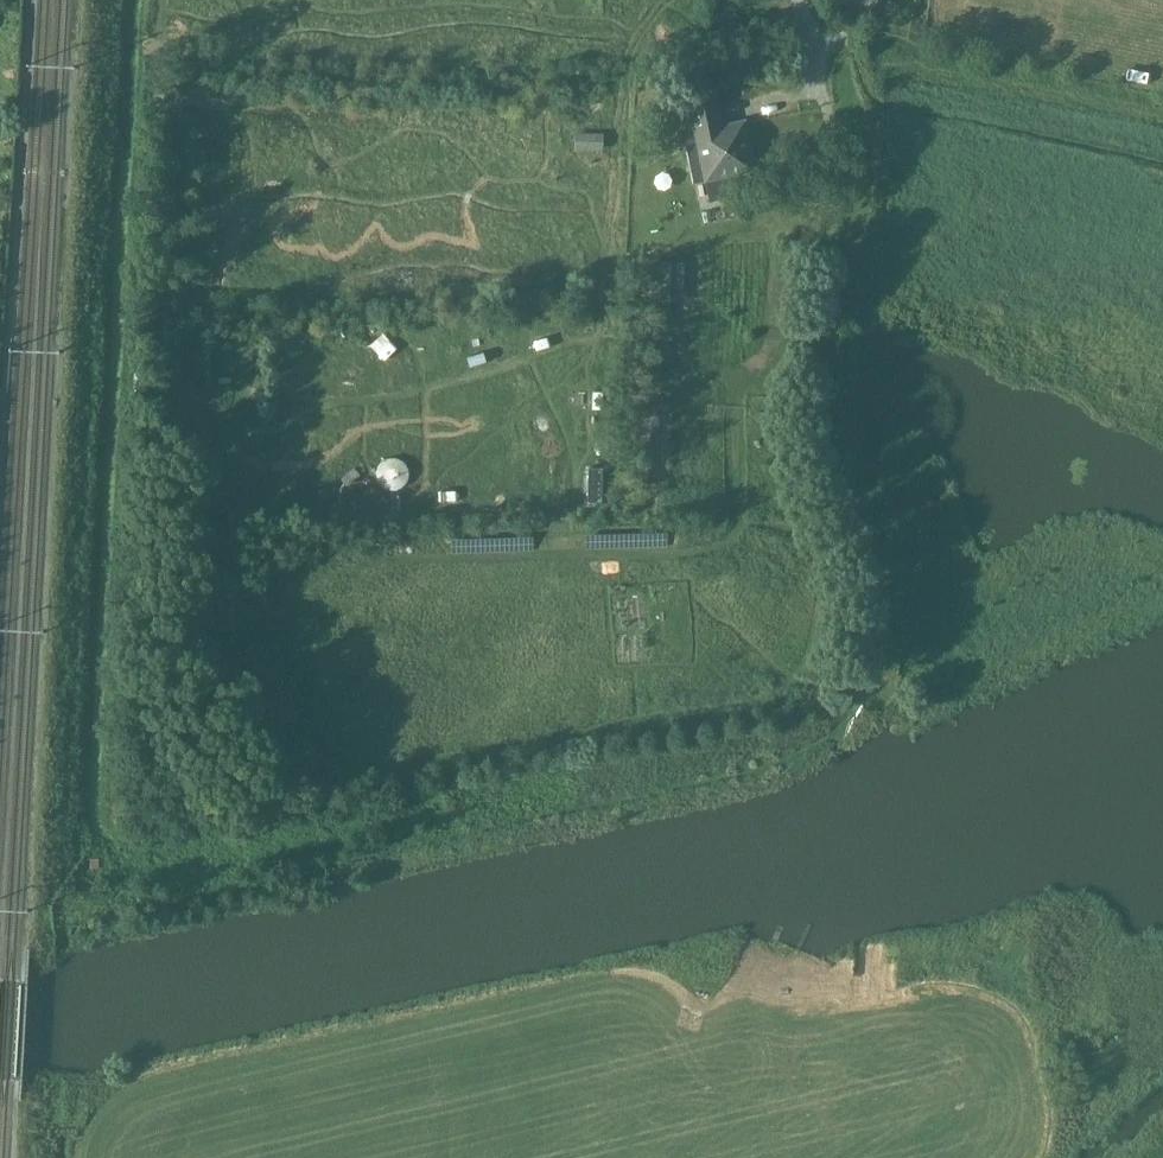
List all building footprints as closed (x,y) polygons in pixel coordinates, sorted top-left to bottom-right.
[(692,178),(704,176),(752,167),(742,118),(719,123),(715,100),(690,105),(695,129),(682,132),(692,178)] [(670,261),(653,260),(650,298),(648,298),(645,333),(664,334),(667,301),(682,302),(684,263),(670,262),(670,261)] [(608,361),(608,350),(594,350),(594,361),(608,361)]
